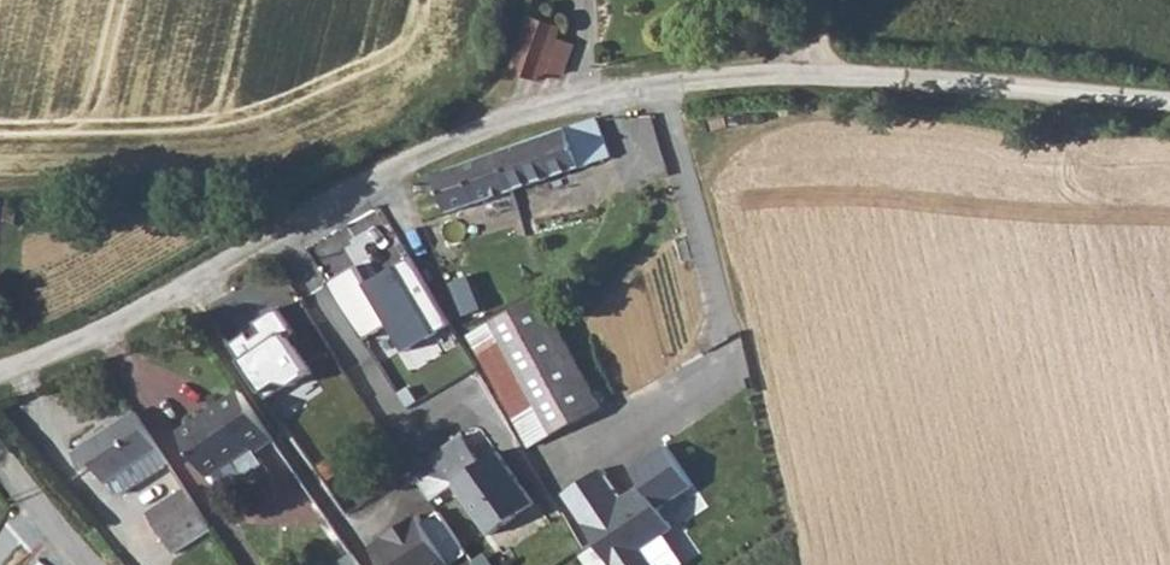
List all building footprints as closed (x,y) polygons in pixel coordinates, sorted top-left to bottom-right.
[(562,28),(528,15),(511,70),(544,82),(569,73),(578,45),(561,40),(562,28)] [(437,175),(453,220),(617,165),(602,120),(437,175)] [(308,304),(402,249),(382,214),(288,269),(308,304)] [(308,304),(352,378),(446,323),(402,249),(308,304)] [(488,284),(461,300),(468,312),(478,305),(487,320),(504,310),(488,284)] [(612,415),(551,304),(481,343),(542,453),(612,415)] [(232,344),(270,400),(290,387),(294,384),(313,372),(291,339),(297,335),(279,307),(256,323),(263,333),(254,340),(249,333),(232,344)] [(264,463),(282,450),(247,398),(189,437),(220,483),(260,456),(264,463)] [(176,479),(140,426),(82,463),(93,482),(100,478),(114,497),(122,509),(127,510),(176,479)] [(563,498),(608,564),(703,564),(707,563),(681,523),(707,504),(664,444),(627,466),(638,484),(621,496),(601,471),(563,498)] [(498,541),(542,510),(507,459),(463,490),(498,541)] [(186,564),(218,543),(194,507),(162,528),(186,564)] [(441,512),(424,522),(420,515),(373,546),(386,564),(453,564),(469,555),(441,512)] [(335,564),(365,564),(356,551),(335,564)]
